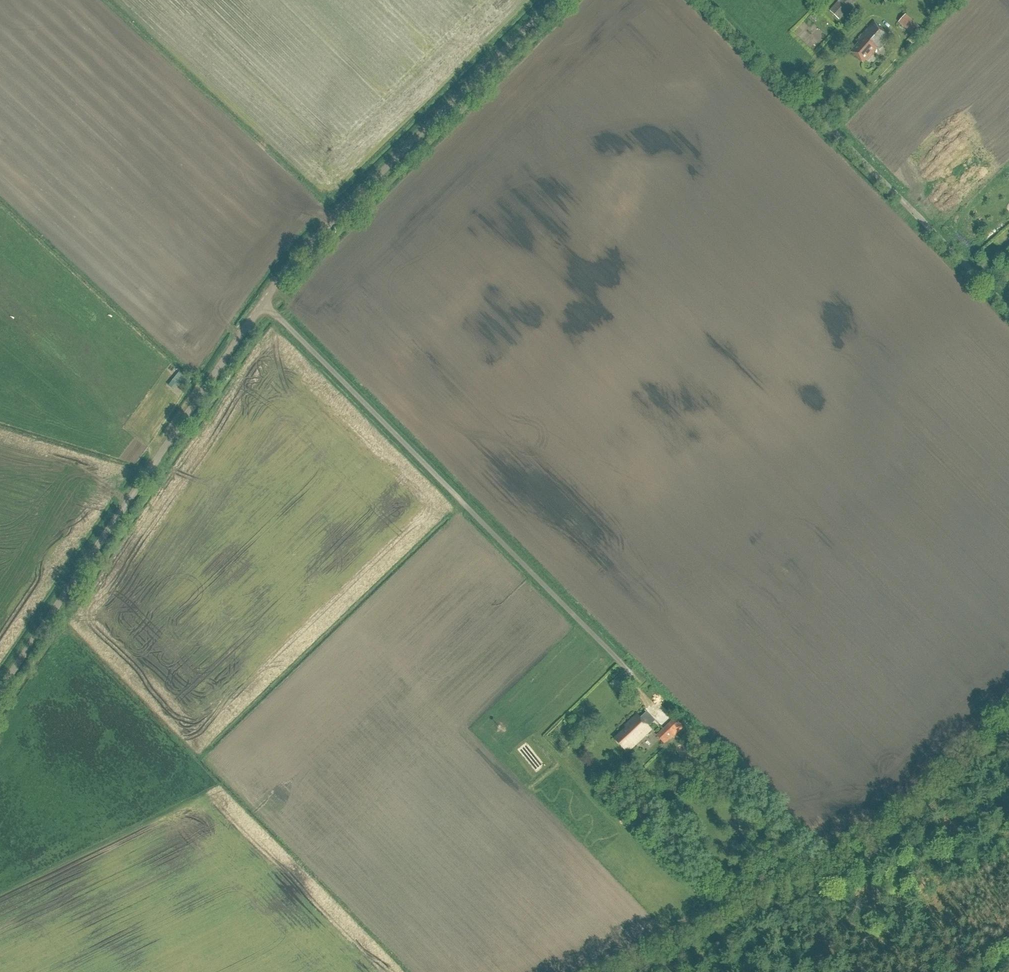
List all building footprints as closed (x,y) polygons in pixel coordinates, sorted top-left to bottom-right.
[(858,0),(841,0),(831,12),(840,20),(858,0)] [(920,42),(927,34),(907,16),(900,23),(920,42)] [(878,50),(890,36),(874,21),(856,41),(859,43),(851,52),(863,62),(875,48),(878,50)] [(185,391),(191,382),(179,373),(173,381),(185,391)] [(629,753),(653,729),(637,714),(626,725),(628,727),(615,739),(629,753)] [(666,745),(684,728),(676,719),(657,736),(666,745)]
